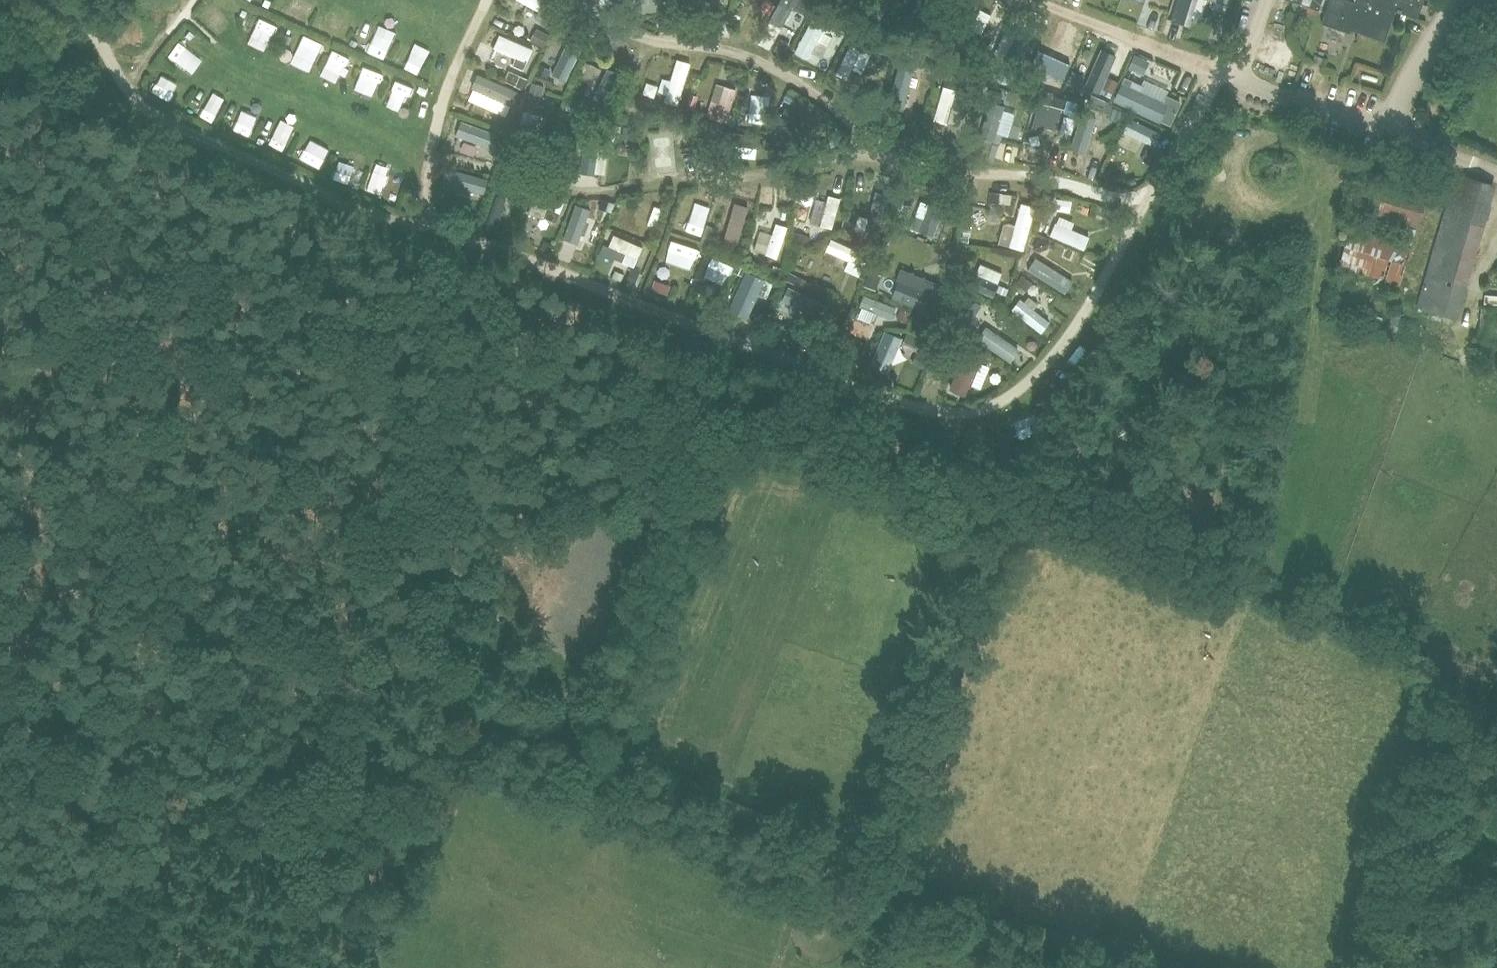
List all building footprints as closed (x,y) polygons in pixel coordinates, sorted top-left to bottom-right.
[(808,0),(794,0),(786,17),(798,22),(808,0)] [(1171,20),(1186,25),(1194,0),(1178,0),(1171,20)] [(1318,9),(1321,0),(1292,0),(1318,9)] [(1383,42),(1394,11),(1416,19),(1423,0),(1357,0),(1356,3),(1346,0),(1329,0),(1320,24),(1349,34),(1350,31),(1383,42)] [(823,45),(839,48),(843,22),(827,20),(823,45)] [(516,28),(510,42),(544,57),(550,43),(516,28)] [(194,52),(203,39),(193,32),(184,44),(194,52)] [(875,68),(877,41),(861,40),(859,67),(875,68)] [(567,70),(581,77),(594,51),(581,44),(567,70)] [(1321,66),(1324,59),(1316,56),(1314,64),(1321,66)] [(611,75),(616,61),(605,57),(600,71),(611,75)] [(904,102),(920,104),(927,63),(911,60),(904,102)] [(529,98),(534,85),(501,72),(496,85),(529,98)] [(961,117),(971,83),(959,80),(949,114),(961,117)] [(1150,116),(1159,120),(1166,105),(1122,85),(1115,100),(1143,113),(1140,118),(1148,122),(1150,116)] [(1103,138),(1110,112),(1099,110),(1092,136),(1103,138)] [(481,114),(476,127),(507,139),(512,126),(481,114)] [(687,130),(672,130),(671,159),(686,160),(687,130)] [(597,165),(617,168),(620,147),(600,145),(597,165)] [(1455,174),(1416,307),(1456,319),(1495,186),(1455,174)] [(1424,200),(1369,184),(1361,213),(1416,229),(1424,200)] [(548,207),(578,213),(581,195),(551,189),(548,207)] [(608,234),(617,204),(591,197),(583,227),(608,234)] [(1038,198),(1025,239),(1040,243),(1053,202),(1038,198)] [(724,226),(732,208),(713,200),(705,219),(724,226)] [(949,230),(957,209),(934,200),(925,221),(949,230)] [(747,207),(741,236),(759,240),(765,211),(747,207)] [(797,251),(804,219),(791,216),(784,248),(797,251)] [(1071,217),(1067,233),(1102,242),(1106,226),(1071,217)] [(1338,267),(1399,284),(1410,246),(1349,229),(1338,267)] [(689,233),(682,255),(706,262),(713,240),(689,233)] [(864,255),(861,262),(876,269),(884,253),(846,235),(842,244),(864,255)] [(724,269),(745,275),(750,257),(729,251),(724,269)] [(1050,267),(1081,282),(1087,271),(1055,255),(1050,267)] [(769,264),(759,281),(777,292),(787,275),(769,264)] [(898,281),(891,298),(917,308),(912,319),(927,325),(939,296),(940,297),(944,286),(900,268),(896,280),(898,281)] [(993,268),(988,279),(1010,290),(1016,279),(993,268)] [(1028,302),(1057,327),(1066,316),(1037,291),(1028,302)] [(1496,305),(1496,295),(1483,294),(1483,304),(1496,305)] [(1029,355),(1037,343),(1004,319),(996,331),(1029,355)] [(909,326),(897,354),(908,359),(920,331),(909,326)]
